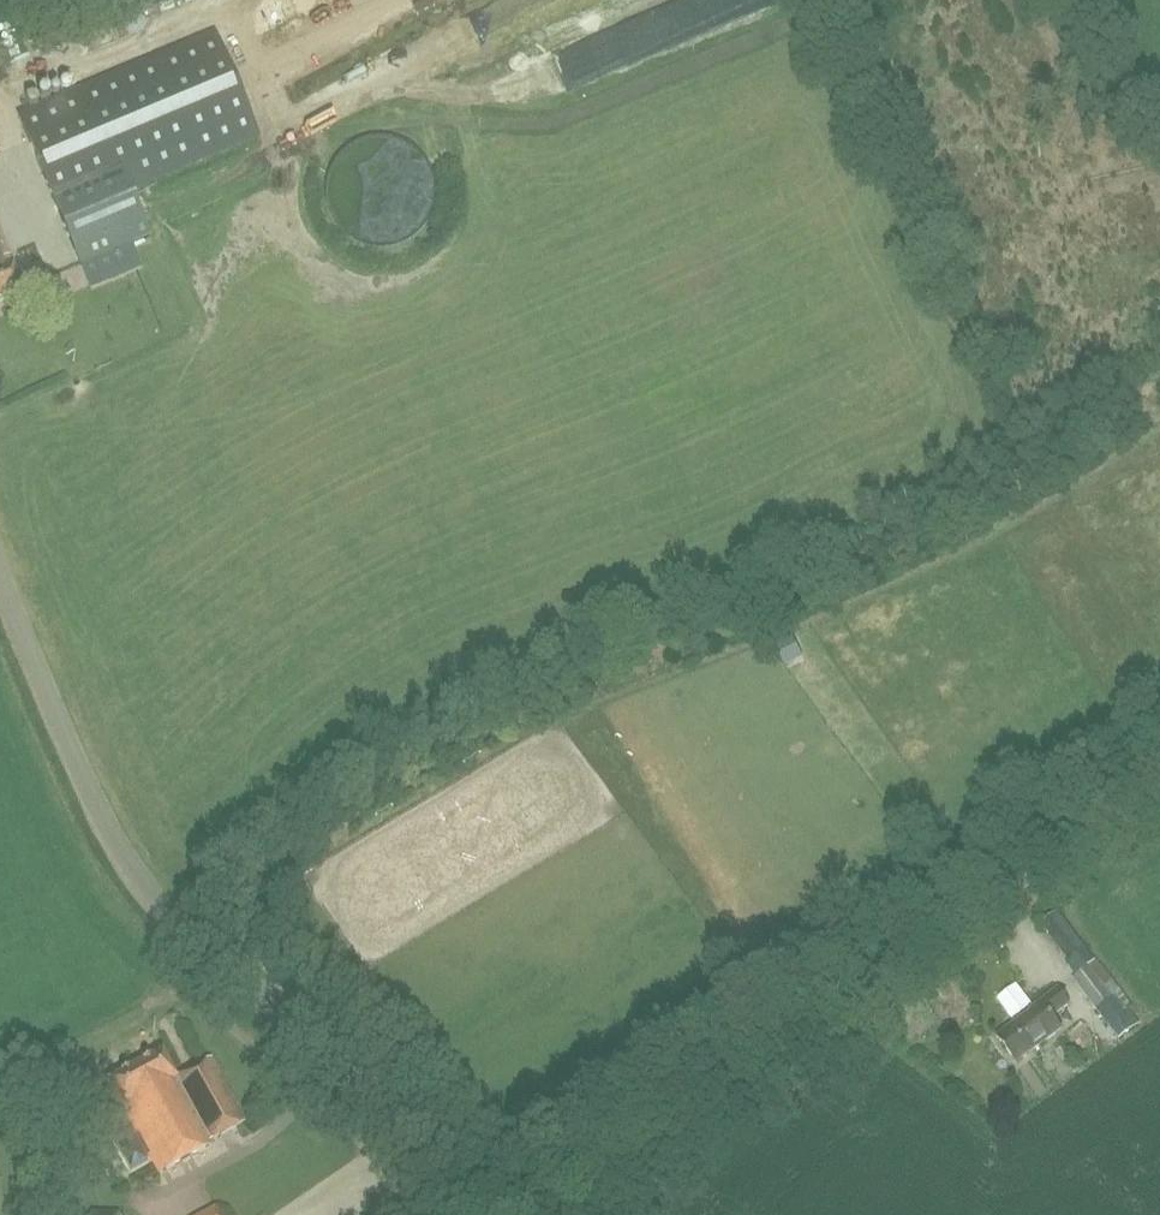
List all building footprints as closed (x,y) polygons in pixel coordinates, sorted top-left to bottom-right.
[(18,114),(82,268),(151,238),(131,190),(261,137),(217,31),(18,114)] [(345,173),(347,163),(322,158),(320,168),(345,173)] [(0,232),(0,299),(23,290),(0,232)] [(21,272),(30,292),(51,282),(42,262),(21,272)] [(1059,912),(1043,924),(1070,960),(1086,948),(1059,912)] [(1099,960),(1096,962),(1080,974),(1076,978),(1120,1038),(1139,1023),(1129,1009),(1134,1006),(1099,960)] [(1070,1003),(1059,988),(1030,1009),(1031,1011),(1011,1025),(1012,1026),(999,1036),(1016,1059),(1029,1050),(1030,1051),(1062,1028),(1053,1015),(1070,1003)] [(164,1050),(109,1080),(124,1107),(137,1131),(119,1141),(134,1168),(152,1159),(160,1173),(214,1144),(211,1140),(246,1121),(213,1058),(178,1077),(164,1050)]
